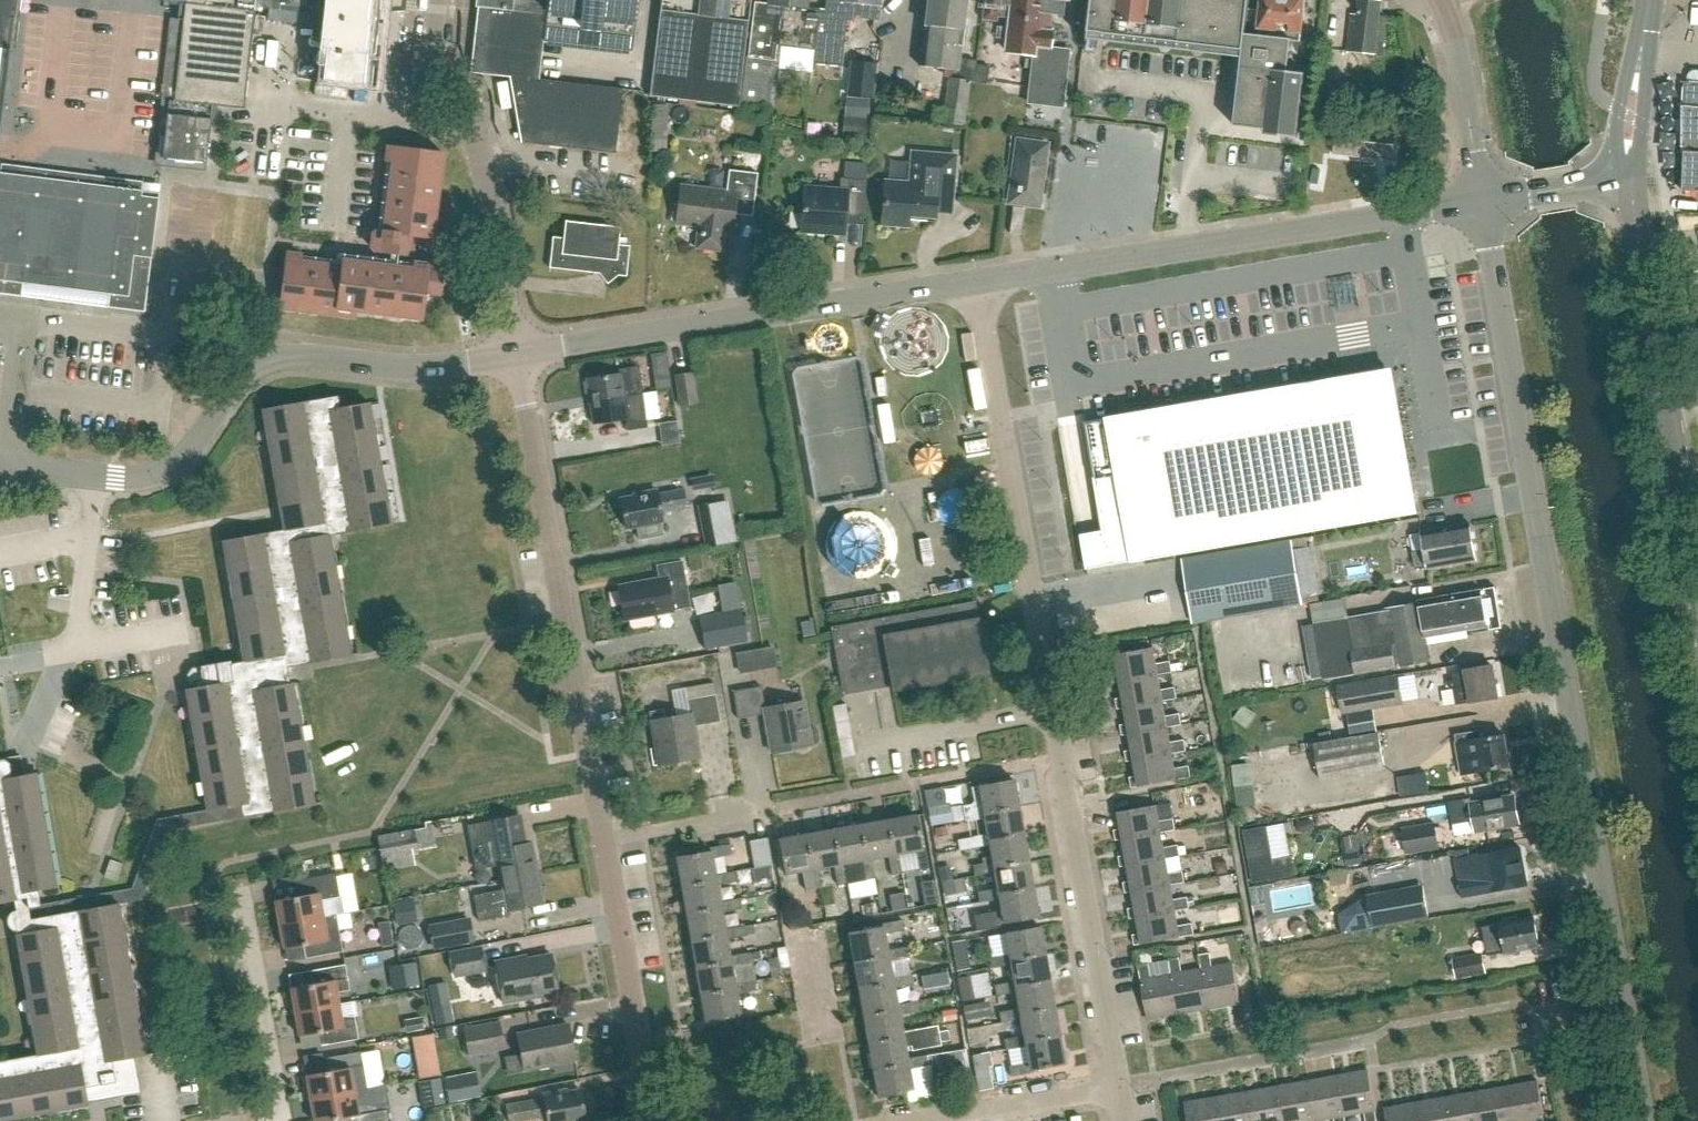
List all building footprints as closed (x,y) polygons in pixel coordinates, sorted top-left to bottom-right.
[(16,13),(17,0),(0,0),(0,11),(16,13)] [(229,109),(244,110),(256,8),(256,0),(180,0),(168,103),(212,107),(229,109)] [(307,13),(308,0),(256,0),(256,8),(269,9),(305,13),(307,13)] [(347,85),(371,87),(380,0),(325,0),(320,39),(311,38),(308,40),(308,46),(310,48),(319,49),(314,97),(328,98),(328,97),(346,99),(347,85)] [(482,74),(486,75),(510,78),(512,94),(520,144),(615,155),(622,91),(538,81),(548,0),(479,0),(470,73),(482,74)] [(544,41),(632,51),(638,0),(548,0),(544,41)] [(650,96),(738,106),(751,0),(661,0),(650,96)] [(779,45),(815,50),(820,9),(808,7),(809,0),(768,0),(768,2),(768,4),(783,6),(779,45)] [(820,9),(815,50),(816,50),(815,64),(842,67),(847,25),(851,26),(852,21),(858,13),(862,18),(879,20),(881,6),(882,6),(882,0),(828,0),(827,10),(820,9)] [(957,70),(958,71),(960,58),(967,0),(928,0),(921,66),(957,70)] [(982,20),(997,21),(998,17),(1010,18),(1006,51),(1034,55),(1029,91),(1064,95),(1069,51),(1050,49),(1050,48),(1052,33),(1051,33),(1053,14),(1064,16),(1066,0),(985,0),(982,20)] [(1306,0),(1262,0),(1261,10),(1249,9),(1250,0),(1087,0),(1083,31),(1084,31),(1083,39),(1085,39),(1086,37),(1084,37),(1085,32),(1096,33),(1097,27),(1116,29),(1115,35),(1128,37),(1128,30),(1147,33),(1146,39),(1159,40),(1160,34),(1178,36),(1178,42),(1191,44),(1192,38),(1211,40),(1210,46),(1223,48),(1224,42),(1243,44),(1242,50),(1244,50),(1243,55),(1241,55),(1241,57),(1243,58),(1242,66),(1241,66),(1234,126),(1266,130),(1265,134),(1298,138),(1306,73),(1289,71),(1293,41),(1301,42),(1306,0)] [(1381,17),(1382,3),(1360,1),(1359,17),(1352,16),(1349,52),(1384,55),(1388,17),(1381,17)] [(783,6),(768,4),(754,2),(747,57),(775,61),(776,45),(779,45),(783,6)] [(305,13),(303,13),(275,10),(269,9),(268,21),(274,21),(302,24),(304,25),(305,17),(305,13)] [(0,11),(0,47),(11,49),(16,13),(0,11)] [(11,49),(0,47),(0,134),(1,134),(11,49)] [(767,60),(745,58),(743,77),(739,113),(768,117),(775,61),(767,60)] [(972,82),(975,65),(976,65),(977,61),(960,58),(958,71),(957,70),(954,80),(948,79),(943,110),(933,107),(931,122),(964,126),(971,82),(972,82)] [(989,67),(976,65),(975,65),(972,82),(973,82),(972,83),(987,85),(989,67)] [(854,66),(851,97),(873,99),(876,68),(854,66)] [(1683,121),(1681,154),(1684,154),(1683,192),(1697,193),(1697,73),(1694,73),(1690,74),(1687,78),(1687,85),(1685,85),(1684,108),(1683,108),(1683,121)] [(851,97),(847,135),(869,137),(873,99),(851,97)] [(667,105),(651,102),(650,141),(667,141),(667,105)] [(206,164),(212,107),(168,103),(162,160),(206,164)] [(810,125),(809,134),(817,135),(818,126),(810,125)] [(1394,156),(1395,145),(1335,139),(1334,155),(1386,160),(1394,161),(1394,156)] [(1040,194),(1044,162),(1047,144),(1018,140),(1009,202),(1043,206),(1045,195),(1040,194)] [(356,318),(357,312),(423,320),(426,293),(440,294),(444,267),(415,264),(397,262),(398,255),(406,256),(407,242),(431,245),(431,239),(432,239),(442,153),(388,147),(386,162),(387,162),(379,231),(378,231),(374,235),(372,248),(376,252),(392,254),(391,261),(337,254),(336,261),(302,257),(302,256),(287,254),(281,309),(356,318)] [(956,156),(912,152),(910,182),(886,180),(882,225),(909,227),(910,218),(928,220),(927,222),(934,223),(936,204),(952,205),(956,156)] [(682,186),(678,224),(699,226),(696,248),(722,251),(726,223),(732,224),(734,214),(753,216),(758,174),(730,171),(727,192),(682,186)] [(23,283),(147,298),(160,193),(2,173),(0,172),(0,294),(21,296),(23,283)] [(864,221),(868,180),(841,178),(840,191),(805,188),(802,230),(844,234),(845,219),(864,221)] [(1024,208),(1013,207),(1009,234),(1020,235),(1024,208)] [(566,221),(564,239),(554,237),(550,268),(600,274),(608,284),(617,276),(626,277),(630,247),(619,245),(621,228),(566,221)] [(621,374),(587,379),(591,402),(643,393),(639,367),(621,370),(621,374)] [(681,406),(699,403),(694,373),(676,375),(681,406)] [(1343,379),(1086,423),(1106,539),(1083,543),(1088,569),(1416,512),(1415,510),(1394,388),(1374,374),(1356,377),(1356,376),(1343,379)] [(655,379),(656,391),(671,389),(669,377),(655,379)] [(591,402),(594,424),(628,419),(629,423),(647,420),(643,393),(591,402)] [(157,820),(133,889),(116,892),(118,904),(142,900),(166,831),(314,804),(293,683),(290,684),(287,668),(351,657),(330,536),(391,525),(369,403),(341,408),(339,396),(264,409),(285,530),(224,541),(246,662),(232,665),(232,662),(201,667),(203,678),(197,679),(198,688),(187,690),(209,811),(157,820)] [(676,421),(659,424),(662,446),(679,443),(676,421)] [(664,523),(663,515),(689,510),(686,492),(660,497),(659,493),(634,497),(634,499),(621,501),(626,530),(638,528),(640,541),(663,537),(661,524),(664,523)] [(703,520),(729,515),(727,502),(700,507),(703,520)] [(1429,569),(1477,561),(1470,524),(1422,533),(1425,551),(1420,552),(1422,567),(1428,566),(1429,569)] [(1303,604),(1301,595),(1323,591),(1313,538),(1183,562),(1194,623),(1303,604)] [(673,612),(673,611),(690,608),(688,596),(682,562),(657,566),(659,580),(619,587),(625,620),(673,612)] [(1386,613),(1349,619),(1316,624),(1326,680),(1355,675),(1430,662),(1426,638),(1489,628),(1489,627),(1503,625),(1497,589),(1481,592),(1481,591),(1419,602),(1419,603),(1385,609),(1386,613)] [(845,695),(892,687),(893,692),(989,675),(976,603),(956,607),(833,629),(845,695)] [(699,618),(705,650),(747,642),(742,611),(699,618)] [(1112,684),(1120,682),(1158,676),(1172,673),(1170,662),(1156,664),(1153,649),(1115,655),(1118,672),(1110,673),(1112,684)] [(754,651),(736,654),(739,674),(757,670),(754,651)] [(1466,674),(1453,676),(1454,683),(1450,684),(1451,691),(1455,690),(1458,706),(1498,700),(1493,668),(1466,672),(1466,674)] [(1344,714),(1406,704),(1401,675),(1339,685),(1344,714)] [(1120,682),(1123,698),(1115,699),(1117,710),(1125,708),(1162,702),(1177,700),(1175,688),(1161,691),(1158,676),(1120,682)] [(714,684),(686,689),(688,701),(716,696),(714,684)] [(809,728),(804,702),(766,709),(762,688),(734,693),(739,720),(766,715),(773,754),(817,746),(820,742),(818,730),(813,727),(809,728)] [(676,718),(652,723),(660,767),(699,760),(693,728),(721,723),(716,696),(688,701),(686,689),(671,692),(676,718)] [(1167,728),(1167,729),(1181,726),(1179,714),(1165,717),(1162,702),(1125,708),(1127,724),(1120,726),(1122,736),(1129,735),(1129,734),(1167,728)] [(1243,707),(1235,720),(1244,725),(1252,712),(1243,707)] [(1171,754),(1186,752),(1184,740),(1169,743),(1167,729),(1167,728),(1129,734),(1129,735),(1132,750),(1124,752),(1126,763),(1134,761),(1134,760),(1171,754)] [(1504,736),(1489,739),(1488,731),(1456,736),(1463,776),(1510,768),(1504,736)] [(1330,732),(1320,733),(1322,744),(1332,742),(1330,732)] [(1317,746),(1323,781),(1385,770),(1379,735),(1317,746)] [(1190,778),(1188,766),(1174,769),(1171,754),(1134,760),(1134,761),(1137,776),(1129,778),(1131,789),(1190,778)] [(41,905),(39,891),(56,888),(57,888),(36,774),(25,776),(24,767),(11,770),(10,763),(4,760),(0,760),(0,903),(14,900),(16,910),(41,905)] [(1422,775),(1413,777),(1416,796),(1425,795),(1422,775)] [(963,807),(964,812),(966,822),(985,819),(984,815),(1019,809),(1014,781),(973,789),(975,801),(972,805),(963,807)] [(942,787),(925,790),(925,792),(928,809),(945,805),(942,789),(942,787)] [(1519,825),(1515,798),(1476,804),(1476,799),(1454,803),(1458,825),(1478,821),(1480,832),(1519,825)] [(945,805),(928,809),(931,825),(952,821),(949,805),(945,805)] [(1124,840),(1161,833),(1175,830),(1173,819),(1159,821),(1156,806),(1119,813),(1122,829),(1114,830),(1116,841),(1124,840)] [(984,815),(985,819),(988,836),(969,839),(971,850),(989,846),(989,842),(1024,836),(1019,809),(984,815)] [(923,849),(917,816),(889,821),(895,856),(899,855),(916,852),(919,871),(930,869),(926,849),(923,849)] [(505,821),(468,828),(477,871),(500,866),(501,872),(503,882),(537,875),(532,845),(524,847),(519,818),(505,821)] [(868,861),(872,860),(889,857),(892,876),(903,874),(899,855),(895,856),(889,821),(862,826),(868,861)] [(1442,849),(1437,822),(1403,828),(1407,854),(1442,849)] [(862,826),(835,830),(841,866),(845,865),(848,884),(865,881),(875,879),(872,860),(868,861),(862,826)] [(946,826),(935,828),(937,836),(947,834),(946,826)] [(1266,827),(1244,831),(1253,883),(1293,876),(1290,857),(1272,860),(1266,827)] [(381,859),(418,851),(413,828),(377,836),(381,859)] [(814,870),(818,870),(835,867),(838,886),(848,884),(845,865),(841,866),(835,830),(808,835),(814,870)] [(1124,840),(1126,855),(1119,856),(1121,867),(1128,866),(1166,859),(1180,856),(1178,845),(1164,848),(1161,833),(1124,840)] [(821,888),(818,870),(814,870),(808,835),(780,840),(786,875),(803,872),(806,891),(811,890),(821,888)] [(989,842),(989,846),(992,863),(973,866),(975,877),(994,873),(993,869),(1029,863),(1024,836),(989,842)] [(755,869),(773,865),(768,839),(750,842),(755,869)] [(733,855),(731,845),(711,849),(711,852),(677,858),(682,886),(717,880),(717,876),(714,859),(733,855)] [(1470,858),(1456,861),(1460,882),(1463,899),(1528,887),(1521,849),(1470,858)] [(1359,853),(1347,855),(1349,865),(1360,863),(1359,853)] [(1128,866),(1131,881),(1123,883),(1125,893),(1133,892),(1171,885),(1185,883),(1183,871),(1168,874),(1166,859),(1128,866)] [(1219,864),(1217,866),(1218,873),(1228,872),(1227,862),(1219,864)] [(993,869),(994,873),(997,890),(978,894),(980,903),(999,900),(998,896),(1034,890),(1029,863),(993,869)] [(949,866),(939,868),(941,881),(952,879),(949,866)] [(768,868),(751,871),(754,884),(770,881),(768,868)] [(717,880),(682,886),(687,913),(722,907),(721,903),(718,886),(737,882),(736,872),(717,876),(717,880)] [(295,897),(275,900),(279,926),(323,918),(321,905),(339,896),(335,873),(292,881),(295,897)] [(505,889),(474,895),(479,921),(511,915),(510,911),(543,905),(537,875),(503,882),(505,889)] [(953,880),(942,882),(945,897),(955,895),(953,880)] [(1173,900),(1171,885),(1133,892),(1136,907),(1128,909),(1130,920),(1137,918),(1175,912),(1190,909),(1188,897),(1173,900)] [(1256,886),(1248,887),(1252,907),(1260,905),(1256,886)] [(1367,896),(1339,914),(1342,933),(1372,927),(1428,917),(1423,886),(1367,896)] [(998,896),(999,900),(1001,912),(974,917),(976,932),(1005,927),(1004,924),(1039,917),(1034,890),(998,896)] [(936,891),(922,894),(925,906),(938,904),(936,891)] [(118,904),(116,892),(41,905),(16,910),(15,911),(13,911),(12,912),(10,914),(9,915),(8,916),(8,918),(7,918),(7,920),(7,922),(7,923),(8,925),(8,926),(9,927),(9,928),(11,929),(12,930),(14,931),(17,932),(19,932),(20,933),(17,934),(38,1054),(0,1061),(0,1120),(88,1104),(87,1096),(121,1090),(122,1096),(133,1094),(139,1085),(134,1057),(145,1055),(118,904)] [(889,896),(891,911),(905,909),(902,894),(889,896)] [(410,900),(394,903),(398,924),(413,921),(410,900)] [(722,907),(687,913),(692,940),(727,934),(726,930),(723,913),(742,910),(740,900),(721,903),(722,907)] [(796,926),(820,921),(817,904),(793,909),(796,926)] [(876,904),(865,906),(867,915),(877,913),(876,904)] [(1194,936),(1192,924),(1178,927),(1175,912),(1137,918),(1140,934),(1132,935),(1134,946),(1194,936)] [(343,952),(336,916),(323,918),(279,926),(284,949),(303,945),(305,958),(343,952)] [(1262,916),(1254,917),(1257,933),(1266,931),(1269,926),(1268,919),(1262,916)] [(1488,956),(1508,953),(1509,956),(1520,954),(1520,951),(1540,947),(1538,935),(1542,934),(1540,923),(1536,923),(1535,919),(1517,922),(1516,918),(1505,920),(1506,924),(1483,928),(1488,956)] [(473,940),(469,920),(430,927),(434,947),(473,940)] [(883,928),(849,934),(854,961),(889,955),(888,951),(885,935),(904,931),(903,921),(882,924),(883,928)] [(754,926),(745,927),(747,937),(756,935),(754,926)] [(727,934),(692,940),(696,967),(731,961),(731,957),(728,940),(747,937),(745,927),(726,930),(727,934)] [(1040,928),(1005,934),(1009,956),(990,959),(992,969),(1011,966),(1010,962),(1045,955),(1040,928)] [(392,945),(390,934),(380,936),(382,947),(392,945)] [(965,940),(953,942),(957,971),(970,968),(965,940)] [(1176,947),(1165,948),(1167,961),(1178,959),(1176,947)] [(481,948),(451,954),(455,975),(485,970),(481,948)] [(909,958),(907,948),(888,951),(889,955),(854,961),(859,988),(894,982),(893,979),(890,962),(909,958)] [(1151,952),(1138,954),(1140,966),(1148,965),(1153,964),(1151,952)] [(1486,973),(1482,953),(1451,957),(1455,979),(1486,973)] [(731,961),(696,967),(701,994),(736,988),(736,984),(733,967),(752,964),(750,954),(731,957),(731,961)] [(1240,1004),(1233,964),(1211,968),(1209,954),(1198,956),(1201,970),(1202,970),(1209,1009),(1240,1004)] [(517,958),(495,962),(503,1002),(541,995),(541,992),(558,989),(551,955),(517,961),(517,958)] [(1015,988),(1050,982),(1045,955),(1010,962),(1011,966),(1014,982),(995,986),(996,996),(1015,992),(1015,988)] [(777,958),(767,959),(771,978),(780,977),(777,958)] [(1171,975),(1179,1015),(1209,1009),(1202,970),(1201,970),(1181,974),(1178,959),(1167,961),(1170,976),(1171,975)] [(423,981),(424,961),(403,960),(403,980),(423,981)] [(310,984),(291,988),(295,1013),(339,1005),(337,993),(350,990),(345,964),(308,971),(310,984)] [(736,984),(755,980),(752,964),(733,967),(736,984)] [(1140,966),(1137,966),(1147,1021),(1179,1015),(1171,975),(1170,976),(1150,979),(1148,965),(1140,966)] [(947,973),(921,977),(923,991),(949,986),(947,973)] [(914,985),(912,975),(893,979),(894,982),(859,988),(863,1015),(899,1010),(898,1006),(895,989),(914,985)] [(969,976),(959,978),(963,1001),(973,999),(969,976)] [(706,1022),(742,1016),(738,994),(757,991),(755,980),(736,984),(736,988),(701,994),(706,1022)] [(1015,988),(1015,992),(1018,1010),(1000,1013),(1001,1023),(1020,1020),(1019,1016),(1055,1009),(1050,982),(1015,988)] [(919,1012),(917,1002),(898,1006),(899,1010),(863,1015),(868,1042),(904,1036),(903,1033),(900,1016),(919,1012)] [(980,1003),(963,1006),(966,1019),(982,1016),(980,1003)] [(354,1016),(341,1016),(339,1005),(295,1013),(299,1036),(319,1032),(321,1046),(358,1039),(354,1016)] [(451,1008),(433,1012),(436,1024),(454,1021),(451,1008)] [(1019,1016),(1020,1020),(1023,1036),(1004,1040),(1006,1050),(1025,1047),(1024,1043),(1060,1036),(1055,1009),(1019,1016)] [(955,1010),(944,1012),(946,1021),(956,1019),(955,1010)] [(421,1019),(405,1022),(407,1032),(423,1029),(421,1019)] [(466,1027),(471,1055),(507,1049),(502,1020),(466,1027)] [(508,1073),(525,1069),(551,1064),(551,1061),(574,1056),(568,1024),(518,1034),(522,1055),(506,1058),(508,1073)] [(909,1063),(908,1059),(906,1048),(912,1047),(912,1052),(942,1046),(941,1043),(939,1033),(938,1026),(903,1033),(904,1036),(868,1042),(873,1069),(909,1063)] [(451,1027),(438,1029),(440,1039),(453,1036),(451,1027)] [(949,1031),(939,1033),(941,1043),(951,1041),(949,1031)] [(433,1034),(413,1037),(420,1077),(440,1074),(433,1034)] [(1031,1070),(1065,1064),(1060,1036),(1024,1043),(1025,1047),(1028,1064),(1009,1067),(1011,1077),(1031,1073),(1031,1070)] [(369,1047),(373,1082),(392,1079),(388,1045),(369,1047)] [(326,1071),(306,1075),(311,1100),(368,1090),(361,1052),(323,1058),(326,1071)] [(990,1052),(971,1055),(976,1083),(978,1090),(992,1088),(988,1065),(992,1064),(990,1052)] [(941,1053),(927,1056),(929,1066),(929,1067),(943,1065),(941,1053)] [(929,1066),(927,1056),(908,1059),(909,1063),(873,1069),(878,1097),(914,1091),(910,1069),(929,1066)] [(1369,1071),(1337,1076),(1345,1116),(1364,1113),(1366,1120),(1378,1120),(1369,1071)] [(468,1073),(446,1078),(450,1101),(473,1096),(468,1073)] [(1337,1076),(1307,1082),(1314,1120),(1318,1120),(1333,1118),(1334,1120),(1346,1120),(1345,1116),(1337,1076)] [(440,1079),(419,1082),(423,1106),(444,1103),(440,1079)] [(1307,1082),(1277,1087),(1283,1120),(1314,1120),(1307,1082)] [(1539,1082),(1507,1087),(1513,1120),(1546,1120),(1539,1082)] [(1277,1087),(1246,1093),(1252,1120),(1283,1120),(1277,1087)] [(1507,1087),(1477,1092),(1482,1120),(1513,1120),(1507,1087)] [(314,1120),(327,1120),(334,1120),(380,1120),(374,1089),(368,1090),(311,1100),(314,1120)] [(517,1105),(520,1120),(532,1120),(548,1118),(548,1120),(579,1120),(586,1120),(581,1091),(568,1093),(568,1091),(544,1095),(544,1100),(517,1105)] [(1477,1092),(1447,1098),(1451,1120),(1482,1120),(1477,1092)] [(1246,1093),(1216,1098),(1220,1120),(1252,1120),(1246,1093)] [(1216,1098),(1185,1104),(1188,1120),(1220,1120),(1216,1098)] [(1447,1098),(1416,1103),(1419,1120),(1451,1120),(1447,1098)] [(1387,1120),(1419,1120),(1416,1103),(1385,1109),(1387,1120)]
